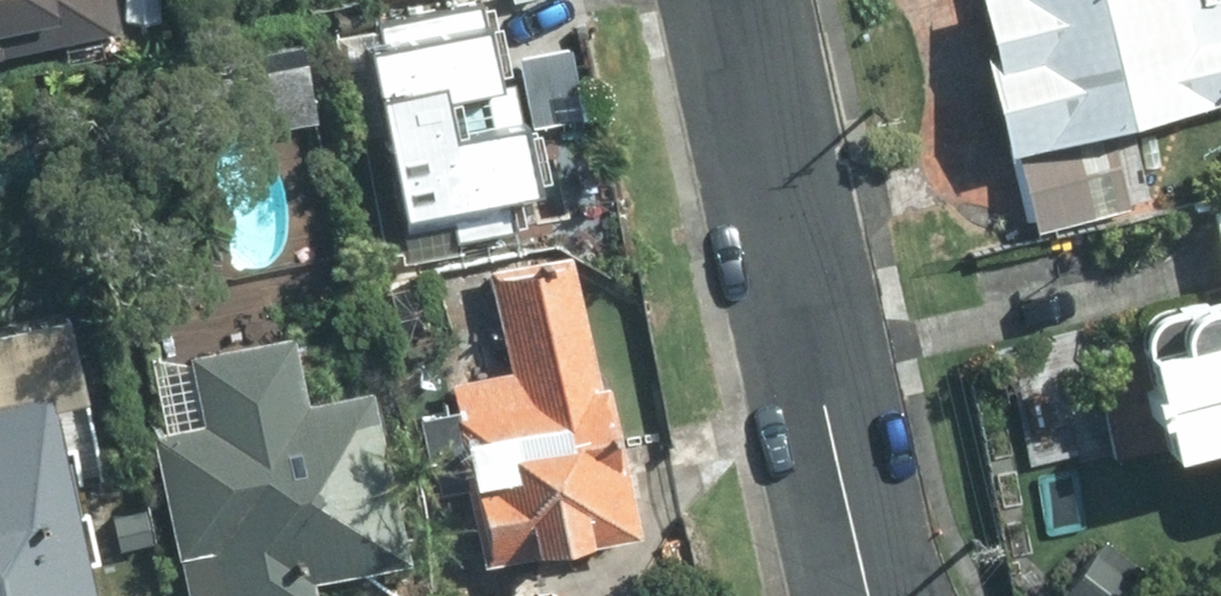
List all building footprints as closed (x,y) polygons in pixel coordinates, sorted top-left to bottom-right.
[(122,20),(118,0),(0,0),(0,47),(122,20)] [(489,0),(382,21),(423,226),(462,219),(464,235),(535,221),(527,185),(559,178),(546,110),(528,113),(507,11),(491,15),(489,0)] [(975,50),(966,52),(986,143),(1004,138),(1024,223),(1137,198),(1118,114),(1220,90),(1220,0),(963,0),(975,50)] [(1126,342),(1147,439),(1217,423),(1220,440),(1220,194),(1196,199),(1214,289),(1175,295),(1154,300),(1148,303),(1142,309),(1138,316),(1137,325),(1140,339),(1126,342)] [(590,385),(563,254),(475,272),(486,322),(464,327),(476,388),(449,395),(453,414),(444,416),(473,556),(630,525),(601,381),(590,385)] [(384,382),(316,397),(302,327),(204,350),(218,417),(164,428),(202,595),(237,595),(239,595),(240,595),(327,595),(330,595),(325,570),(421,549),(384,382)] [(62,389),(0,402),(0,595),(107,595),(62,389)] [(1072,468),(1032,475),(1044,538),(1084,531),(1072,468)] [(1092,540),(1052,591),(1059,595),(1114,595),(1133,571),(1092,540)]
